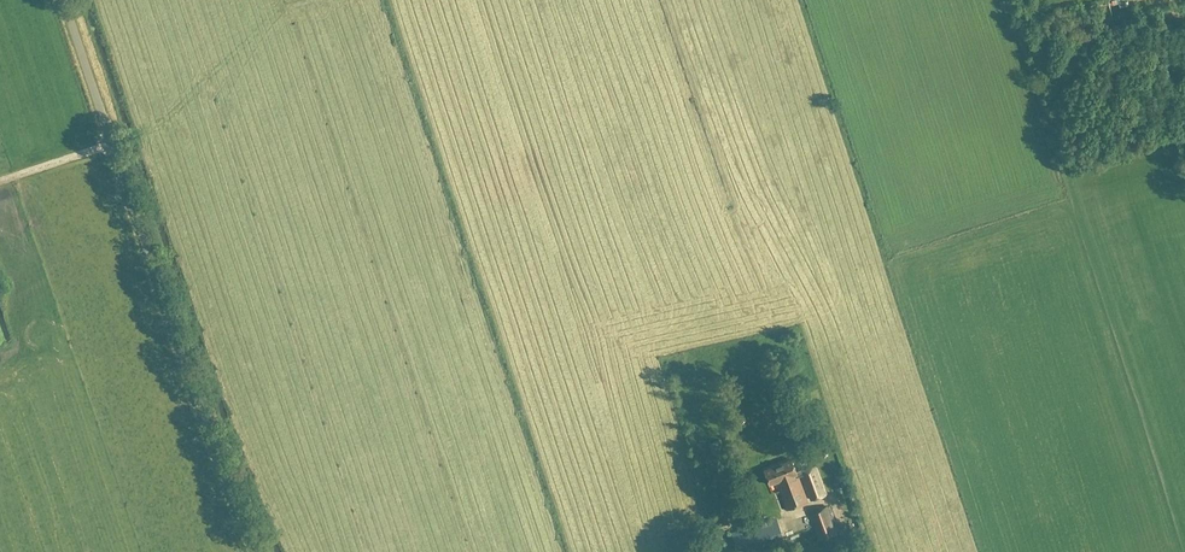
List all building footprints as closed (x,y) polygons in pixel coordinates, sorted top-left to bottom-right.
[(807,503),(791,461),(763,471),(768,486),(775,483),(785,511),(807,503)] [(812,467),(801,472),(812,501),(824,496),(812,467)] [(826,508),(809,513),(818,541),(836,535),(826,508)] [(732,533),(737,551),(761,551),(784,545),(776,520),(732,533)]
